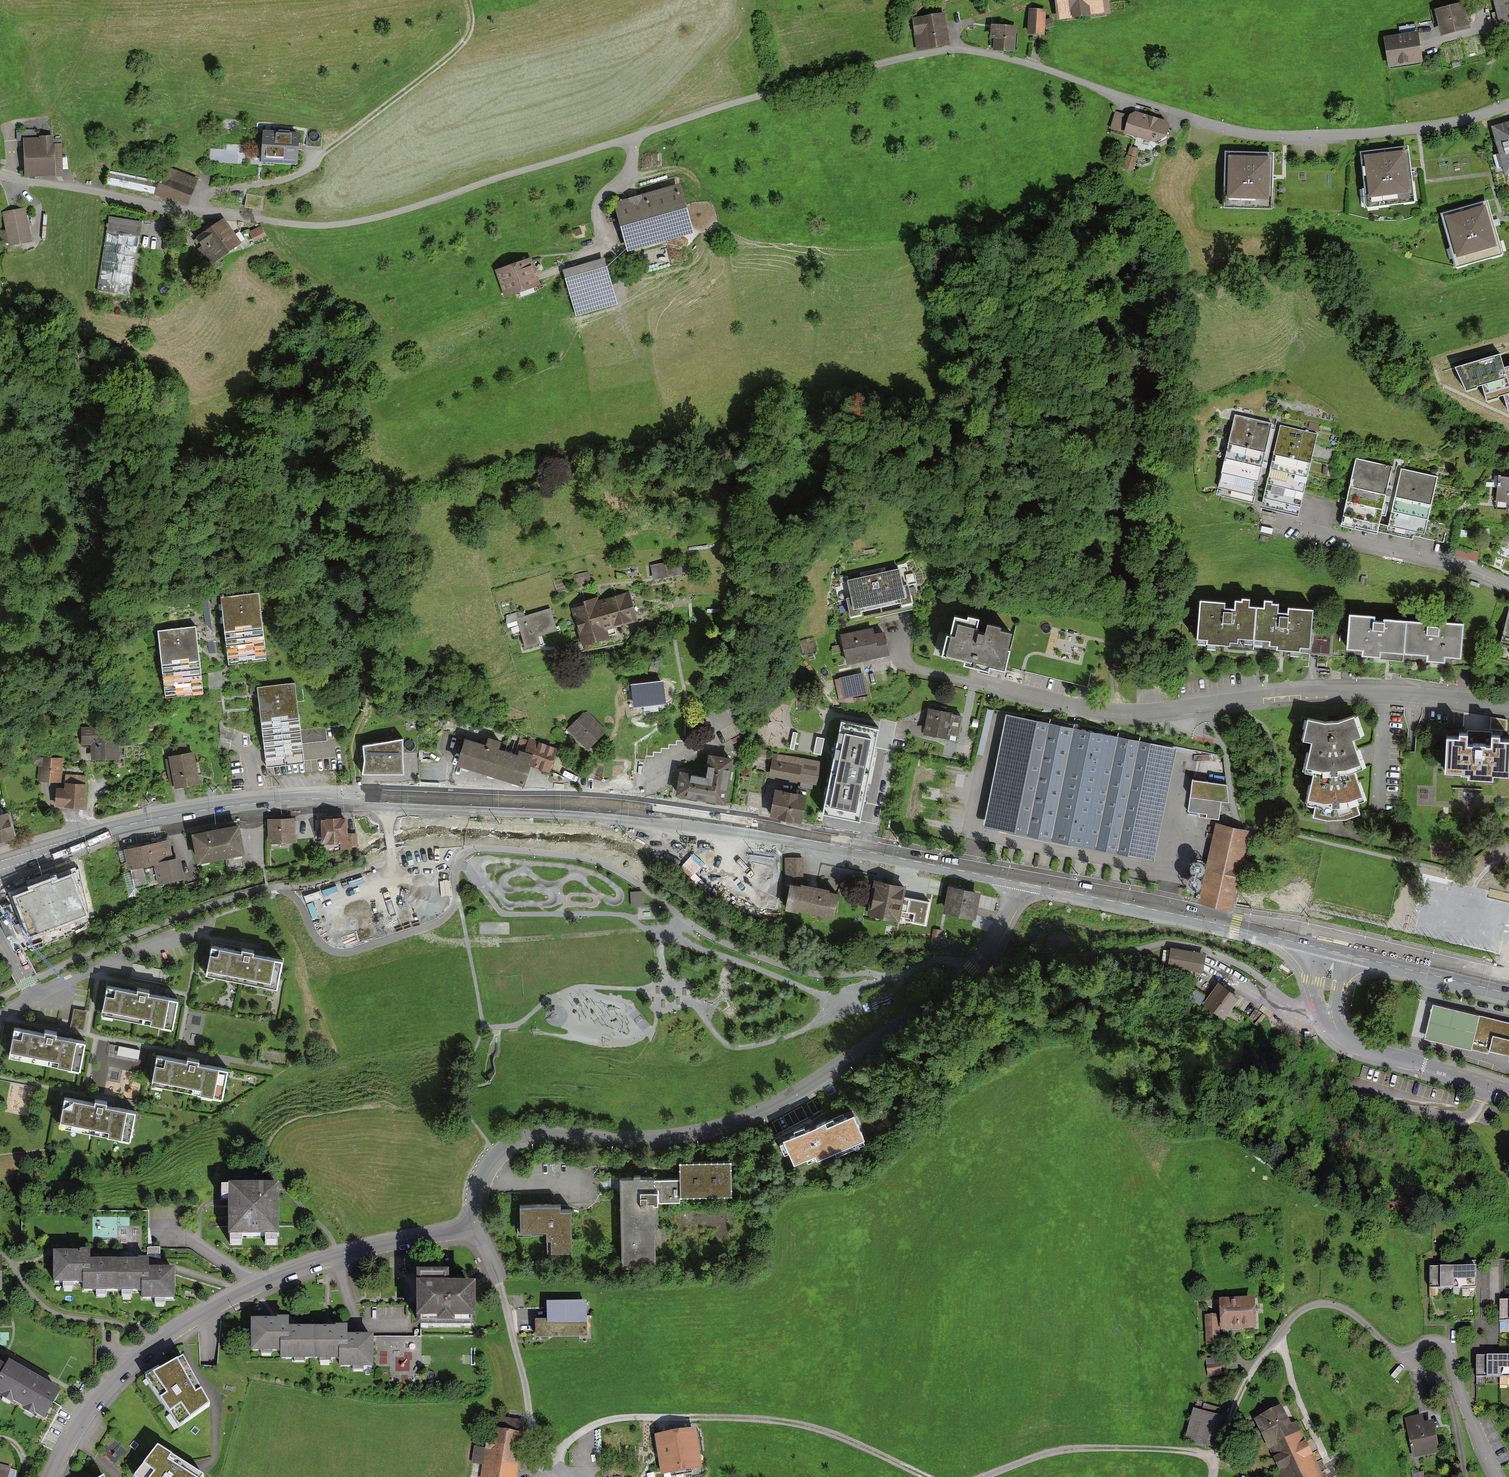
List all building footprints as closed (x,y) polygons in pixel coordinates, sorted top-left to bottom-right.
[(1061,15),(1107,10),(1106,0),(1059,0),(1061,15)] [(1504,26),(1508,24),(1508,0),(1497,0),(1504,26)] [(1463,5),(1438,10),(1443,32),(1468,26),(1463,5)] [(1045,11),(1029,10),(1028,35),(1044,35),(1045,11)] [(942,15),(915,19),(920,47),(947,43),(942,15)] [(1014,28),(993,27),(992,37),(995,37),(995,48),(1013,49),(1014,28)] [(1416,35),(1386,39),(1390,64),(1419,60),(1416,35)] [(1128,114),(1113,111),(1108,127),(1158,143),(1168,138),(1170,131),(1166,120),(1135,111),(1128,114)] [(1494,128),(1506,171),(1508,170),(1508,124),(1494,128)] [(38,130),(19,131),(20,170),(26,169),(26,176),(62,175),(61,136),(38,137),(38,130)] [(302,134),(267,132),(266,159),(301,160),(302,134)] [(1130,147),(1123,170),(1134,173),(1140,150),(1130,147)] [(1403,152),(1366,156),(1371,195),(1408,190),(1403,152)] [(1268,158),(1230,157),(1228,196),(1267,197),(1268,158)] [(166,167),(155,195),(167,200),(168,197),(190,205),(199,180),(166,167)] [(613,204),(627,254),(695,235),(680,185),(613,204)] [(263,210),(264,197),(247,195),(246,209),(263,210)] [(1484,207),(1447,217),(1458,255),(1494,245),(1484,207)] [(25,208),(3,213),(10,246),(32,242),(25,208)] [(141,222),(109,217),(107,232),(139,237),(141,222)] [(243,244),(226,220),(200,239),(204,246),(199,249),(207,260),(212,257),(217,263),(243,244)] [(262,227),(250,232),(255,244),(267,239),(262,227)] [(531,258),(495,271),(505,299),(541,287),(531,258)] [(604,259),(562,271),(565,280),(576,317),(618,305),(607,268),(604,259)] [(1504,367),(1500,354),(1455,367),(1466,390),(1482,385),(1486,401),(1499,397),(1498,396),(1503,394),(1508,411),(1508,366),(1504,367)] [(1267,443),(1271,424),(1235,415),(1231,435),(1267,443)] [(1313,454),(1317,435),(1281,426),(1276,446),(1313,454)] [(1262,463),(1267,443),(1231,435),(1226,455),(1262,463)] [(1308,474),(1313,454),(1276,446),(1272,466),(1308,474)] [(1258,483),(1262,463),(1226,455),(1222,475),(1258,483)] [(1356,459),(1351,481),(1387,489),(1392,467),(1356,459)] [(1303,494),(1308,474),(1272,466),(1267,485),(1303,494)] [(1402,469),(1397,490),(1433,498),(1438,477),(1402,469)] [(1253,503),(1258,483),(1222,475),(1217,494),(1253,503)] [(1500,479),(1499,503),(1508,504),(1508,480),(1500,479)] [(1351,481),(1346,503),(1382,511),(1387,489),(1351,481)] [(1299,513),(1303,494),(1267,485),(1263,505),(1299,513)] [(1397,490),(1392,512),(1428,520),(1433,498),(1397,490)] [(1346,503),(1342,525),(1377,533),(1382,511),(1346,503)] [(1392,512),(1387,533),(1423,541),(1428,520),(1392,512)] [(682,560),(652,566),(655,579),(684,573),(682,560)] [(910,567),(854,579),(862,614),(917,602),(910,567)] [(221,598),(228,664),(270,660),(262,593),(221,598)] [(635,620),(628,594),(599,603),(598,599),(573,606),(584,643),(609,636),(607,628),(635,620)] [(1199,605),(1196,646),(1205,646),(1205,651),(1229,653),(1229,649),(1237,649),(1237,645),(1253,646),(1256,612),(1249,611),(1249,603),(1242,603),(1242,606),(1235,605),(1234,613),(1224,612),(1224,607),(1199,605)] [(1256,612),(1253,646),(1269,647),(1269,651),(1297,654),(1297,649),(1308,650),(1311,615),(1288,613),(1288,619),(1277,618),(1277,608),(1272,608),(1272,605),(1264,604),(1263,612),(1256,612)] [(555,629),(549,610),(518,620),(526,646),(538,642),(536,635),(555,629)] [(1500,644),(1508,647),(1508,613),(1500,644)] [(946,636),(942,655),(966,661),(965,665),(990,670),(991,667),(1007,670),(1011,650),(1009,650),(1013,633),(1001,631),(1002,627),(987,624),(985,633),(978,631),(979,628),(975,627),(977,619),(967,617),(966,620),(953,617),(949,636),(946,636)] [(1373,619),(1348,617),(1346,651),(1362,652),(1361,658),(1378,659),(1378,654),(1404,656),(1406,622),(1383,620),(1382,625),(1373,624),(1373,619)] [(1429,623),(1406,622),(1404,656),(1427,658),(1427,662),(1444,663),(1444,658),(1461,659),(1463,625),(1439,624),(1438,628),(1428,627),(1429,623)] [(196,626),(158,630),(166,697),(203,693),(196,626)] [(842,636),(848,663),(891,654),(886,632),(875,634),(874,629),(842,636)] [(935,652),(942,654),(947,634),(940,632),(935,652)] [(1331,655),(1332,642),(1315,640),(1314,653),(1331,655)] [(867,694),(863,674),(840,679),(844,699),(867,694)] [(296,682),(257,686),(267,766),(305,762),(296,682)] [(635,686),(637,706),(662,703),(660,683),(635,686)] [(964,715),(930,708),(925,734),(960,740),(964,715)] [(1066,725),(1006,711),(983,825),(1069,843),(1092,731),(1066,725)] [(585,714),(570,730),(588,747),(603,731),(585,714)] [(1326,819),(1344,819),(1358,814),(1355,804),(1364,801),(1353,771),(1362,768),(1351,739),(1360,736),(1353,716),(1338,721),(1324,722),(1307,718),(1302,740),(1311,742),(1304,772),(1313,774),(1306,803),(1315,805),(1312,816),(1326,819)] [(119,758),(118,722),(82,724),(83,743),(93,743),(94,759),(119,758)] [(879,734),(842,726),(822,819),(860,827),(879,734)] [(1154,861),(1175,747),(1092,731),(1069,843),(1154,861)] [(1447,737),(1445,771),(1469,773),(1468,778),(1492,779),(1493,775),(1508,776),(1508,741),(1501,741),(1501,736),(1493,736),(1492,747),(1485,746),(1485,744),(1474,744),(1474,746),(1467,746),(1468,734),(1460,733),(1460,738),(1447,737)] [(486,745),(465,738),(457,764),(525,786),(531,766),(535,755),(525,751),(519,750),(518,754),(499,749),(501,743),(488,738),(486,745)] [(402,740),(363,746),(363,774),(403,775),(402,740)] [(528,740),(525,751),(535,755),(531,766),(550,772),(558,749),(528,740)] [(815,753),(820,754),(823,741),(818,740),(815,753)] [(198,782),(192,753),(171,758),(177,786),(198,782)] [(821,761),(772,753),(768,777),(817,786),(821,761)] [(61,781),(62,757),(40,755),(39,780),(61,781)] [(709,777),(682,772),(678,796),(728,805),(735,759),(712,756),(709,777)] [(85,809),(86,774),(68,774),(67,788),(57,788),(57,809),(85,809)] [(1227,786),(1193,781),(1188,812),(1219,817),(1222,802),(1228,803),(1227,786)] [(808,795),(777,790),(772,817),(804,822),(808,795)] [(0,817),(0,842),(15,838),(9,814),(0,817)] [(293,820),(270,821),(271,842),(293,841),(293,820)] [(346,820),(323,821),(324,843),(347,841),(346,820)] [(1218,826),(1202,897),(1232,904),(1248,833),(1218,826)] [(237,828),(195,837),(200,862),(242,854),(237,828)] [(168,842),(126,851),(130,869),(155,864),(160,883),(182,878),(178,860),(172,861),(168,842)] [(786,878),(804,878),(804,858),(786,858),(786,878)] [(29,890),(13,896),(18,910),(28,938),(87,916),(72,874),(52,881),(51,878),(28,886),(29,890)] [(907,886),(877,880),(870,913),(899,920),(907,886)] [(983,892),(952,885),(947,911),(978,917),(983,892)] [(837,896),(792,887),(788,909),(833,918),(837,896)] [(644,905),(643,892),(632,893),(633,906),(644,905)] [(243,953),(212,948),(208,975),(280,988),(285,961),(255,955),(255,953),(243,951),(243,953)] [(1205,955),(1172,948),(1168,966),(1202,972),(1205,955)] [(1242,996),(1221,983),(1207,1006),(1227,1019),(1242,996)] [(137,993),(106,988),(102,1015),(174,1028),(179,1000),(149,995),(149,993),(137,990),(137,993)] [(1433,1003),(1425,1037),(1503,1056),(1504,1053),(1508,1054),(1508,1021),(1433,1003)] [(43,1034),(13,1029),(8,1056),(80,1069),(85,1041),(55,1036),(56,1034),(44,1031),(43,1034)] [(186,1063),(156,1058),(151,1085),(223,1098),(228,1071),(198,1065),(199,1063),(187,1061),(186,1063)] [(95,1103),(64,1097),(59,1125),(132,1138),(137,1110),(107,1105),(107,1103),(95,1100),(95,1103)] [(835,1120),(786,1141),(798,1167),(865,1138),(856,1117),(838,1125),(835,1120)] [(733,1164),(681,1165),(681,1179),(681,1198),(733,1197),(733,1164)] [(655,1179),(621,1180),(622,1269),(656,1268),(655,1223),(659,1223),(659,1203),(659,1194),(655,1194),(655,1179)] [(659,1194),(659,1203),(681,1202),(681,1198),(681,1179),(655,1179),(655,1194),(659,1194)] [(276,1181),(230,1181),(231,1229),(277,1229),(276,1181)] [(560,1206),(519,1206),(519,1232),(547,1231),(548,1252),(572,1252),(572,1212),(560,1212),(560,1206)] [(84,1287),(116,1286),(116,1260),(87,1261),(87,1251),(57,1251),(57,1280),(84,1279),(84,1287)] [(116,1260),(116,1286),(144,1286),(144,1295),(172,1294),(172,1268),(147,1269),(146,1260),(116,1260)] [(1454,1266),(1430,1267),(1430,1288),(1454,1288),(1454,1266)] [(1476,1266),(1454,1266),(1454,1288),(1477,1288),(1476,1266)] [(446,1274),(419,1274),(419,1326),(473,1325),(472,1285),(446,1286),(446,1274)] [(1252,1297),(1222,1299),(1223,1327),(1254,1325),(1252,1297)] [(1500,1298),(1500,1320),(1508,1320),(1508,1298),(1500,1298)] [(585,1302),(549,1303),(549,1319),(537,1320),(538,1335),(586,1333),(585,1302)] [(1216,1315),(1206,1315),(1208,1344),(1218,1343),(1216,1315)] [(312,1325),(285,1326),(285,1317),(254,1318),(254,1346),(282,1345),(283,1356),(313,1355),(312,1325)] [(370,1334),(342,1335),(342,1325),(312,1325),(313,1355),(341,1355),(341,1365),(370,1365),(370,1334)] [(1500,1355),(1476,1355),(1476,1377),(1500,1377),(1500,1355)] [(1500,1355),(1500,1377),(1508,1377),(1508,1355),(1500,1355)] [(180,1358),(147,1380),(177,1427),(211,1406),(180,1358)] [(1222,1358),(1207,1360),(1210,1374),(1224,1372),(1222,1358)] [(9,1359),(6,1364),(0,1374),(2,1376),(0,1380),(0,1392),(44,1417),(60,1388),(9,1359)] [(1296,1422),(1290,1426),(1281,1407),(1257,1418),(1282,1471),(1280,1473),(1282,1476),(1322,1476),(1296,1422)] [(1226,1418),(1196,1409),(1187,1440),(1217,1448),(1226,1418)] [(1407,1418),(1414,1455),(1438,1450),(1432,1421),(1422,1423),(1421,1416),(1407,1418)] [(490,1422),(486,1451),(475,1450),(473,1466),(483,1467),(482,1476),(514,1476),(521,1426),(490,1422)] [(693,1430),(660,1435),(665,1470),(698,1465),(693,1430)] [(136,1476),(137,1476),(205,1476),(159,1447),(136,1476)] [(0,1464),(0,1476),(3,1476),(9,1476),(12,1467),(0,1464)]
